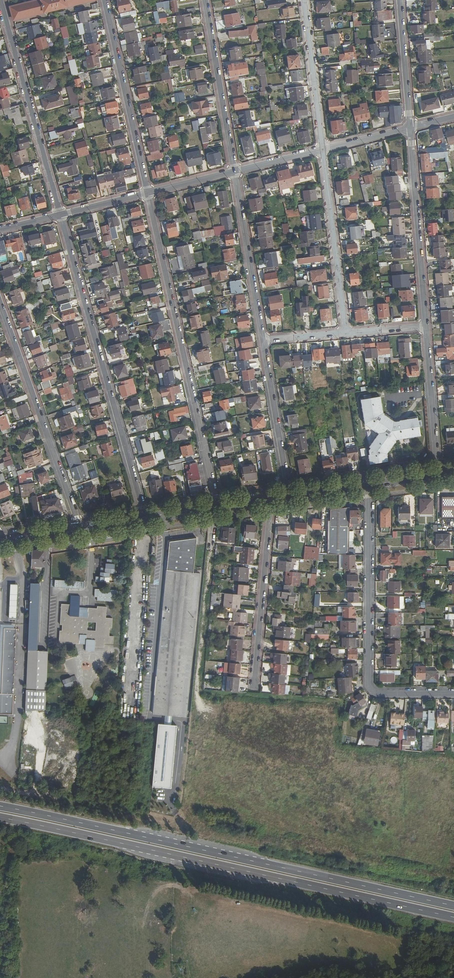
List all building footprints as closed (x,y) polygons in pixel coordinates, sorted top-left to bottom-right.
[(14,21),(95,0),(40,0),(10,8),(14,21)] [(120,12),(130,9),(128,0),(122,0),(117,1),(120,12)] [(268,2),(268,10),(281,8),(280,5),(282,4),(281,1),(280,0),(268,2)] [(386,11),(385,6),(387,6),(386,1),(387,1),(387,0),(375,0),(375,1),(374,2),(375,12),(386,11)] [(426,7),(425,7),(425,12),(434,11),(436,11),(435,0),(425,0),(426,7)] [(158,15),(160,15),(159,8),(163,7),(164,10),(172,9),(171,1),(156,3),(157,8),(157,11),(158,15)] [(318,3),(318,7),(319,13),(331,12),(330,1),(318,3)] [(294,16),(293,7),(283,8),(284,17),(294,16)] [(90,22),(88,11),(83,12),(78,13),(81,24),(83,23),(90,22)] [(423,12),(424,25),(435,24),(434,11),(425,12),(423,12)] [(383,12),(369,13),(370,21),(384,20),(383,12)] [(239,13),(224,15),(226,27),(241,24),(239,13)] [(191,26),(189,14),(177,16),(179,28),(191,26)] [(353,14),(354,27),(362,27),(361,20),(358,21),(357,14),(353,14)] [(122,20),(122,22),(124,31),(135,28),(133,18),(126,19),(122,20)] [(322,29),(323,32),(331,31),(329,18),(317,19),(318,22),(316,22),(317,29),(322,29)] [(94,21),(90,22),(83,23),(85,34),(96,32),(97,31),(96,27),(95,27),(94,21)] [(40,24),(19,30),(20,34),(26,32),(26,31),(28,31),(31,30),(33,38),(41,36),(39,28),(41,28),(40,24)] [(283,39),(287,39),(286,32),(287,32),(286,24),(277,25),(278,31),(279,40),(282,40),(283,39)] [(384,38),(383,25),(372,26),(373,39),(384,38)] [(416,35),(418,35),(417,33),(424,33),(424,25),(411,26),(411,32),(414,32),(414,33),(416,33),(416,35)] [(194,38),(192,29),(179,32),(180,40),(194,38)] [(226,37),(238,36),(238,38),(240,38),(240,36),(248,36),(248,29),(244,29),(244,30),(225,32),(226,37)] [(97,36),(96,32),(85,34),(87,45),(88,45),(97,43),(96,39),(95,37),(97,36)] [(125,40),(126,43),(126,44),(139,42),(137,32),(124,34),(125,40)] [(328,48),(340,46),(338,34),(327,35),(328,48)] [(45,37),(35,39),(38,51),(40,51),(49,48),(45,37)] [(417,52),(418,52),(429,51),(431,51),(430,42),(441,41),(440,37),(434,37),(424,38),(425,41),(416,41),(417,52)] [(296,48),(295,38),(287,39),(283,39),(284,50),(296,48)] [(101,54),(99,43),(97,43),(88,45),(90,56),(95,55),(101,54)] [(371,59),(372,59),(379,58),(376,44),(370,45),(371,52),(370,53),(371,59)] [(121,46),(122,49),(127,48),(128,56),(137,54),(135,45),(127,46),(126,45),(121,46)] [(352,61),(357,60),(357,54),(353,54),(352,45),(348,45),(349,54),(339,55),(340,62),(352,61)] [(150,60),(151,65),(163,62),(162,55),(158,56),(156,47),(150,49),(153,59),(150,60)] [(230,62),(242,59),(240,47),(229,49),(231,56),(229,57),(230,62)] [(175,65),(175,68),(184,67),(183,57),(174,58),(172,50),(165,51),(166,56),(168,55),(169,60),(170,66),(175,65)] [(38,51),(29,53),(33,66),(43,63),(40,51),(38,51)] [(421,65),(432,64),(431,51),(429,51),(418,52),(419,59),(420,59),(421,65)] [(90,56),(85,57),(88,69),(100,66),(98,60),(97,60),(95,55),(90,56)] [(287,57),(289,70),(301,68),(299,55),(287,57)] [(357,60),(357,63),(362,63),(362,68),(367,68),(367,72),(374,72),(380,71),(379,68),(380,68),(379,64),(373,65),(373,62),(372,62),(371,59),(357,60)] [(33,66),(36,78),(47,75),(43,63),(33,66)] [(238,75),(237,65),(228,66),(230,77),(238,75)] [(145,66),(133,69),(134,76),(135,81),(136,83),(145,81),(143,73),(146,72),(145,66)] [(421,67),(421,71),(419,71),(420,83),(430,82),(430,76),(431,76),(430,66),(421,67)] [(192,81),(202,79),(200,67),(189,69),(192,81)] [(338,67),(325,68),(327,83),(337,82),(335,71),(338,70),(338,67)] [(303,81),(301,70),(291,71),(293,82),(303,81)] [(359,83),(358,71),(347,72),(348,78),(346,79),(347,84),(359,83)] [(163,81),(165,80),(171,79),(169,72),(161,74),(163,81)] [(2,77),(3,79),(0,80),(0,86),(10,83),(7,73),(2,75),(2,77)] [(91,76),(94,87),(104,85),(101,73),(91,76)] [(390,73),(377,75),(378,87),(391,86),(390,73)] [(44,90),(56,86),(53,76),(41,79),(44,90)] [(169,83),(171,95),(174,95),(173,88),(171,79),(165,80),(166,83),(169,83)] [(197,84),(198,87),(199,93),(206,92),(205,87),(207,87),(206,82),(197,84)] [(338,92),(337,82),(327,83),(328,93),(338,92)] [(233,97),(243,95),(241,83),(231,85),(233,97)] [(67,88),(71,106),(79,103),(76,91),(75,86),(67,88)] [(305,95),(304,86),(286,88),(287,97),(290,96),(291,101),(303,100),(303,95),(305,95)] [(103,102),(115,99),(114,94),(112,94),(111,87),(100,90),(102,102),(103,102)] [(2,110),(10,108),(7,98),(9,97),(6,88),(0,90),(0,111),(2,110)] [(144,88),(137,90),(139,100),(148,98),(147,91),(145,92),(144,88)] [(388,90),(376,91),(376,102),(388,101),(388,90)] [(453,92),(444,95),(446,105),(453,103),(453,93),(453,92)] [(184,93),(174,95),(175,102),(185,101),(184,93)] [(61,95),(43,100),(45,109),(63,104),(61,95)] [(234,100),(235,109),(248,108),(246,98),(234,100)] [(437,98),(421,102),(423,112),(440,108),(437,98)] [(340,105),(340,99),(329,101),(330,112),(345,111),(344,104),(340,105)] [(196,116),(208,114),(207,108),(209,108),(208,100),(191,103),(193,113),(196,113),(196,116)] [(118,112),(116,102),(105,104),(108,115),(118,112)] [(142,115),(152,113),(150,102),(140,105),(142,115)] [(367,106),(366,103),(359,104),(361,110),(358,110),(357,108),(353,109),(354,116),(356,122),(368,119),(370,117),(367,106)] [(298,109),(298,112),(298,116),(294,116),(295,119),(302,118),(302,115),(307,115),(306,105),(297,106),(298,109)] [(23,124),(17,106),(10,108),(2,110),(4,116),(7,115),(8,120),(12,119),(14,127),(23,124)] [(390,117),(391,124),(400,122),(401,120),(400,106),(379,108),(379,109),(380,118),(385,118),(390,117)] [(82,116),(80,110),(77,111),(76,108),(71,110),(73,118),(82,116)] [(252,122),(250,110),(238,112),(239,118),(241,118),(243,128),(253,126),(255,126),(254,121),(252,122)] [(106,117),(104,118),(107,131),(119,128),(117,119),(116,119),(115,115),(106,117)] [(155,115),(143,118),(146,129),(148,128),(151,138),(163,135),(160,126),(158,126),(155,115)] [(199,124),(198,120),(192,121),(194,131),(200,130),(199,124)] [(341,120),(331,122),(333,134),(343,133),(343,130),(344,130),(343,122),(342,122),(341,120)] [(199,124),(200,130),(202,141),(207,140),(206,134),(216,132),(214,121),(204,123),(199,124)] [(54,131),(49,132),(50,137),(63,133),(65,139),(71,137),(70,131),(78,129),(77,125),(54,131)] [(288,129),(276,132),(279,145),(283,144),(283,142),(291,140),(288,129)] [(311,141),(307,129),(297,131),(300,144),(304,143),(304,145),(307,144),(307,142),(311,141)] [(431,132),(433,141),(438,140),(438,141),(442,140),(442,142),(444,141),(441,129),(431,132)] [(258,141),(271,138),(269,130),(256,133),(258,141)] [(449,145),(452,145),(453,144),(453,131),(443,134),(445,140),(448,139),(449,145)] [(111,147),(125,143),(122,134),(109,137),(111,147)] [(171,148),(179,146),(176,135),(168,137),(171,148)] [(250,136),(241,138),(245,158),(255,155),(253,148),(255,148),(254,144),(252,144),(250,136)] [(20,149),(29,147),(27,137),(18,140),(20,149)] [(157,140),(148,142),(150,152),(159,150),(157,140)] [(88,154),(85,141),(75,143),(79,156),(88,154)] [(130,159),(127,148),(117,150),(120,161),(130,159)] [(28,162),(24,150),(11,154),(14,166),(28,162)] [(200,151),(185,154),(188,165),(193,164),(193,165),(203,163),(200,151)] [(151,155),(146,156),(147,162),(164,158),(163,152),(159,153),(151,155)] [(449,161),(447,152),(430,153),(421,154),(422,163),(431,162),(433,162),(433,158),(445,156),(445,161),(449,161)] [(208,155),(210,165),(220,163),(219,158),(221,158),(219,153),(208,155)] [(384,158),(383,153),(371,156),(374,166),(381,165),(381,166),(385,165),(383,158),(384,158)] [(90,168),(94,166),(92,154),(86,156),(90,168)] [(341,164),(342,169),(352,168),(350,156),(341,158),(341,164)] [(395,176),(403,176),(402,165),(401,165),(401,162),(402,162),(401,157),(387,158),(388,165),(391,165),(392,172),(395,172),(395,176)] [(74,159),(70,160),(70,163),(58,167),(60,172),(67,170),(69,176),(78,173),(74,159)] [(176,175),(189,171),(187,164),(181,165),(180,162),(178,162),(178,166),(174,167),(176,175)] [(431,162),(422,163),(422,172),(432,171),(431,162)] [(9,171),(7,167),(3,168),(2,164),(0,165),(0,168),(2,173),(9,171)] [(34,172),(32,164),(22,167),(24,175),(34,172)] [(154,178),(168,175),(165,165),(155,167),(156,170),(152,170),(154,178)] [(290,173),(293,184),(301,182),(300,179),(314,176),(312,165),(306,167),(306,168),(303,168),(302,167),(297,169),(298,171),(290,173)] [(280,190),(293,187),(293,184),(290,173),(289,169),(276,173),(277,176),(279,186),(280,190)] [(96,175),(100,190),(115,186),(113,180),(112,177),(112,174),(111,171),(96,175)] [(365,176),(366,184),(371,183),(373,183),(371,175),(365,176)] [(266,190),(279,186),(277,176),(271,178),(272,179),(269,179),(264,181),(266,189),(266,190)] [(426,177),(427,186),(439,185),(438,176),(426,177)] [(115,186),(117,195),(119,194),(119,191),(126,190),(123,178),(113,180),(115,186)] [(250,180),(252,190),(262,188),(259,178),(250,180)] [(88,193),(97,191),(94,180),(86,181),(87,187),(88,193)] [(348,180),(341,181),(341,182),(337,182),(338,195),(343,194),(343,195),(349,194),(348,180)] [(78,189),(77,189),(71,190),(71,188),(67,188),(69,200),(80,198),(78,189)] [(259,198),(268,196),(266,190),(266,189),(258,190),(259,198)] [(427,190),(427,199),(439,198),(439,189),(427,190)] [(305,202),(317,200),(315,190),(303,192),(305,202)] [(384,201),(392,200),(391,191),(387,192),(387,190),(384,190),(385,192),(383,192),(384,201)] [(216,201),(218,209),(229,207),(226,191),(218,193),(219,196),(214,196),(215,201),(216,201)] [(191,198),(194,210),(208,207),(205,195),(191,198)] [(192,221),(197,220),(194,210),(191,198),(191,196),(185,198),(189,212),(187,212),(188,217),(191,216),(192,221)] [(21,210),(30,208),(28,197),(18,199),(21,210)] [(44,197),(35,200),(37,209),(46,207),(44,197)] [(168,212),(178,209),(175,198),(165,201),(168,212)] [(261,198),(249,200),(251,212),(263,210),(261,198)] [(400,214),(399,203),(389,204),(390,215),(400,214)] [(7,216),(17,214),(14,205),(5,207),(7,216)] [(128,218),(122,220),(122,222),(140,218),(139,216),(141,215),(139,207),(130,209),(131,214),(127,215),(128,218)] [(347,220),(358,218),(357,207),(346,208),(347,220)] [(444,222),(453,222),(453,209),(443,210),(444,222)] [(321,229),(320,214),(311,215),(312,231),(313,230),(321,229)] [(224,228),(232,227),(230,216),(223,218),(224,228)] [(116,217),(107,219),(108,225),(109,228),(118,226),(116,217)] [(407,229),(406,217),(393,218),(395,235),(405,234),(406,234),(406,229),(407,229)] [(142,220),(131,223),(134,233),(144,230),(142,220)] [(258,223),(260,238),(272,236),(270,221),(259,223),(258,223)] [(88,227),(91,238),(97,237),(94,222),(87,224),(88,227)] [(177,231),(175,223),(168,224),(166,225),(168,233),(177,231)] [(437,235),(436,223),(428,223),(429,235),(437,235)] [(109,228),(108,225),(105,226),(105,228),(101,229),(103,238),(111,236),(109,228)] [(350,227),(351,240),(361,238),(360,226),(350,227)] [(123,247),(128,246),(126,237),(124,229),(119,230),(123,247)] [(202,239),(209,238),(215,237),(213,229),(200,232),(202,239)] [(313,230),(312,231),(300,232),(301,245),(298,245),(298,248),(309,247),(315,246),(313,230)] [(53,231),(42,233),(44,241),(45,245),(56,242),(53,231)] [(192,234),(194,241),(202,239),(200,232),(192,234)] [(40,234),(27,237),(29,245),(42,242),(40,234)] [(234,244),(232,234),(224,236),(226,246),(234,244)] [(433,236),(434,248),(444,248),(443,235),(433,236)] [(142,236),(133,238),(135,248),(145,246),(142,236)] [(272,237),(260,239),(261,249),(273,247),(272,237)] [(24,250),(21,238),(5,242),(6,247),(11,246),(13,253),(24,250)] [(88,266),(89,270),(101,267),(100,263),(97,264),(96,264),(94,254),(91,255),(88,243),(81,245),(87,266),(88,266)] [(348,254),(358,252),(356,243),(346,245),(348,254)] [(177,252),(178,257),(181,256),(190,254),(189,250),(187,244),(176,247),(177,252)] [(320,256),(318,245),(315,246),(309,247),(311,257),(320,256)] [(406,256),(406,247),(397,247),(396,247),(397,256),(406,256)] [(446,257),(446,247),(444,248),(434,248),(435,258),(446,257)] [(145,248),(137,250),(139,259),(147,257),(145,248)] [(225,263),(236,261),(233,248),(223,250),(225,263)] [(267,268),(275,267),(278,266),(279,266),(276,252),(265,253),(266,263),(267,268)] [(115,255),(117,262),(119,269),(119,270),(128,268),(127,263),(123,264),(120,253),(115,255)] [(190,254),(181,256),(184,269),(195,267),(192,254),(190,254)] [(53,258),(52,255),(47,256),(49,264),(51,264),(53,269),(63,267),(60,256),(53,258)] [(294,264),(294,265),(316,262),(316,263),(318,263),(318,261),(325,260),(324,255),(320,256),(311,257),(293,260),(294,264)] [(441,274),(450,273),(451,273),(451,260),(440,261),(441,274)] [(392,274),(401,274),(400,264),(391,265),(392,274)] [(3,270),(1,271),(5,283),(14,280),(12,275),(18,272),(19,273),(19,274),(20,274),(21,274),(22,274),(23,274),(24,274),(24,273),(24,272),(24,271),(24,270),(24,269),(23,269),(23,268),(22,268),(21,268),(19,265),(17,266),(10,268),(3,270)] [(153,278),(150,265),(140,267),(143,280),(153,278)] [(227,279),(225,266),(211,268),(212,277),(214,277),(215,281),(227,279)] [(102,270),(105,280),(117,277),(114,267),(102,270)] [(267,268),(263,269),(266,286),(278,285),(275,267),(267,268)] [(308,286),(312,285),(313,285),(312,282),(327,280),(325,269),(311,271),(307,272),(308,280),(308,284),(308,286)] [(50,274),(55,289),(65,286),(60,271),(50,274)] [(124,287),(128,286),(124,271),(120,272),(121,276),(123,283),(124,287)] [(201,280),(199,272),(192,273),(194,281),(201,280)] [(359,283),(359,280),(358,273),(350,274),(352,285),(359,284),(359,283)] [(441,286),(451,286),(450,273),(441,274),(439,274),(439,279),(441,279),(441,286)] [(223,292),(224,296),(234,294),(241,293),(239,280),(229,282),(230,290),(223,292)] [(150,298),(151,298),(158,296),(157,292),(156,293),(154,283),(142,286),(144,296),(149,294),(150,298)] [(329,298),(328,283),(318,285),(320,299),(329,298)] [(97,296),(106,294),(107,294),(104,284),(94,286),(97,296)] [(441,298),(452,298),(451,286),(441,286),(440,287),(441,298)] [(58,301),(70,298),(67,289),(55,292),(58,301)] [(98,301),(99,305),(104,303),(111,301),(111,300),(120,298),(118,290),(107,294),(106,294),(107,300),(103,301),(102,300),(98,301)] [(364,300),(363,291),(353,292),(355,306),(367,305),(366,299),(364,300)] [(399,297),(402,297),(403,302),(412,301),(412,291),(399,292),(399,297)] [(19,293),(12,296),(11,296),(15,306),(23,303),(20,293),(19,293)] [(147,312),(155,310),(155,307),(157,306),(156,303),(160,302),(158,296),(151,298),(151,300),(153,307),(147,308),(147,312)] [(271,307),(271,310),(284,308),(282,296),(269,298),(269,299),(271,307)] [(111,301),(104,303),(104,304),(105,306),(110,305),(110,304),(117,302),(122,301),(127,300),(126,297),(123,298),(111,301)] [(310,313),(310,307),(309,298),(304,298),(304,303),(296,304),(297,317),(303,316),(303,313),(310,313)] [(442,311),(453,310),(452,298),(441,298),(442,311)] [(42,299),(32,302),(34,307),(37,305),(38,310),(44,307),(42,299)] [(246,307),(244,299),(235,301),(237,308),(246,307)] [(195,302),(187,304),(189,314),(197,312),(195,302)] [(105,306),(104,304),(98,306),(100,313),(106,312),(105,306)] [(379,319),(387,318),(387,319),(389,319),(389,318),(388,304),(378,305),(379,319)] [(415,310),(413,310),(413,306),(402,307),(403,317),(414,316),(414,313),(415,313),(415,310)] [(75,318),(72,308),(61,311),(64,321),(75,318)] [(368,320),(367,308),(355,309),(357,322),(368,320)] [(32,324),(27,309),(16,313),(21,328),(32,324)] [(321,321),(332,320),(331,309),(320,310),(321,321)] [(445,323),(453,323),(453,310),(442,311),(443,323),(445,323)] [(272,322),(280,320),(279,311),(270,312),(272,322)] [(155,323),(164,321),(162,312),(155,314),(156,317),(154,318),(155,323)] [(107,323),(108,328),(112,327),(119,326),(115,313),(103,316),(105,321),(106,321),(107,323)] [(189,317),(192,330),(202,328),(199,315),(189,317)] [(218,324),(217,317),(217,315),(211,316),(212,321),(208,322),(209,326),(218,324)] [(249,326),(247,316),(237,318),(238,328),(249,326)] [(70,340),(81,337),(77,323),(66,327),(70,340)] [(453,323),(445,323),(446,336),(453,335),(453,323)] [(152,339),(162,337),(160,325),(149,327),(152,339)] [(125,341),(124,339),(128,338),(125,328),(117,330),(121,342),(125,341)] [(31,339),(33,338),(31,331),(30,331),(23,333),(28,345),(32,343),(31,339)] [(200,332),(203,347),(211,345),(208,331),(200,332)] [(446,336),(445,336),(445,340),(445,343),(444,343),(445,348),(448,348),(452,348),(453,348),(453,335),(446,336)] [(240,341),(242,348),(252,347),(250,337),(240,338),(240,341)] [(72,342),(75,353),(87,350),(84,338),(72,342)] [(408,343),(411,343),(411,339),(398,340),(399,355),(400,355),(401,359),(409,358),(409,352),(408,343)] [(30,346),(33,355),(41,352),(38,343),(30,346)] [(121,343),(109,347),(112,359),(121,356),(119,350),(123,349),(121,343)] [(377,355),(390,354),(389,343),(376,344),(377,349),(377,355)] [(154,350),(156,350),(157,356),(170,354),(168,344),(158,346),(158,344),(152,345),(154,350)] [(370,359),(377,358),(377,355),(377,349),(374,349),(374,344),(364,345),(365,351),(365,362),(370,362),(370,359)] [(357,352),(365,351),(364,345),(351,346),(352,355),(358,355),(357,352)] [(351,346),(342,347),(343,360),(352,359),(352,355),(351,346)] [(199,363),(212,361),(209,348),(197,350),(199,363)] [(314,361),(326,360),(325,350),(325,349),(313,350),(313,352),(314,361)] [(334,366),(340,365),(339,349),(325,350),(326,360),(326,365),(334,364),(334,366)] [(437,349),(437,357),(441,357),(441,358),(444,358),(444,356),(446,356),(447,360),(453,360),(453,355),(451,355),(451,352),(447,352),(447,349),(437,349)] [(77,369),(91,365),(88,354),(74,358),(77,369)] [(252,367),(250,354),(239,356),(241,368),(252,367)] [(36,362),(39,369),(47,366),(43,355),(33,358),(34,362),(36,362)] [(291,367),(298,366),(303,366),(302,355),(290,356),(291,367)] [(280,369),(291,368),(291,367),(290,356),(279,357),(280,369)] [(169,371),(166,359),(155,361),(158,373),(161,373),(169,371)] [(418,369),(417,359),(408,360),(408,365),(411,365),(412,377),(418,376),(418,372),(420,372),(420,369),(418,369)] [(444,364),(445,374),(453,374),(453,364),(444,364)] [(125,365),(115,367),(118,378),(128,375),(125,365)] [(67,378),(72,376),(74,376),(71,367),(64,369),(67,378)] [(218,383),(226,382),(223,369),(215,371),(218,383)] [(40,383),(43,390),(51,388),(49,380),(53,379),(51,373),(48,374),(47,370),(42,371),(44,376),(41,377),(43,382),(40,383)] [(171,385),(175,384),(172,371),(169,371),(161,373),(164,386),(171,385)] [(72,394),(75,393),(72,384),(74,383),(72,376),(67,378),(68,382),(72,394)] [(91,383),(90,378),(85,380),(84,376),(77,378),(81,390),(91,387),(90,384),(91,383)] [(254,381),(243,383),(245,394),(256,392),(254,381)] [(8,382),(0,385),(0,393),(2,399),(16,394),(14,389),(11,390),(8,382)] [(63,401),(73,398),(72,394),(68,382),(63,384),(64,387),(59,389),(63,401)] [(292,383),(286,384),(286,386),(282,387),(283,392),(282,393),(284,402),(294,400),(291,386),(289,386),(289,384),(292,384),(292,383)] [(124,401),(131,399),(130,395),(132,394),(129,384),(119,387),(124,401)] [(232,392),(230,385),(215,388),(216,393),(226,391),(226,393),(232,392)] [(173,389),(162,391),(163,397),(168,395),(170,402),(176,400),(173,389)] [(100,401),(97,390),(87,393),(90,403),(100,401)] [(209,393),(202,394),(204,404),(211,402),(209,393)] [(14,403),(27,398),(26,394),(12,399),(14,403)] [(366,450),(368,464),(386,461),(385,453),(396,440),(420,436),(417,417),(393,420),(384,412),(381,396),(361,399),(365,423),(378,434),(366,450)] [(139,400),(138,397),(134,398),(135,401),(130,402),(133,411),(141,409),(139,400)] [(241,399),(241,398),(233,399),(232,400),(219,403),(221,412),(229,410),(228,405),(234,403),(234,405),(246,403),(245,398),(241,399)] [(259,398),(248,400),(250,412),(261,410),(259,398)] [(445,415),(453,414),(453,401),(445,401),(446,410),(445,410),(445,415)] [(92,407),(95,418),(105,415),(105,414),(105,411),(103,411),(103,409),(101,404),(92,407)] [(19,415),(27,412),(24,405),(16,408),(19,415)] [(77,409),(76,406),(64,410),(66,416),(59,418),(63,430),(74,426),(73,421),(76,420),(74,415),(71,417),(70,414),(72,413),(71,410),(77,409)] [(175,411),(170,412),(172,422),(178,421),(177,417),(187,414),(185,408),(175,410),(175,411)] [(296,414),(286,416),(288,426),(298,424),(296,414)] [(144,415),(134,418),(137,428),(138,428),(139,432),(147,429),(147,426),(147,425),(144,415)] [(263,418),(252,420),(254,430),(265,428),(263,418)] [(106,421),(101,423),(96,424),(99,436),(109,433),(106,421)] [(219,424),(213,425),(214,430),(215,437),(229,435),(226,423),(219,424)] [(186,428),(173,431),(175,442),(189,439),(186,428)] [(445,428),(446,442),(453,441),(453,440),(453,430),(453,428),(445,428)] [(31,429),(21,433),(24,442),(35,438),(31,429)] [(154,441),(161,439),(159,430),(152,432),(154,441)] [(306,430),(296,432),(297,436),(291,437),(292,443),(295,443),(297,453),(307,451),(304,435),(307,434),(306,430)] [(75,435),(63,439),(66,449),(78,445),(75,435)] [(262,435),(252,437),(254,449),(264,448),(262,435)] [(144,451),(145,453),(154,451),(152,442),(147,443),(146,439),(136,441),(140,452),(144,451)] [(230,441),(218,444),(219,450),(224,449),(225,453),(232,451),(230,441)] [(106,458),(115,455),(114,451),(113,448),(114,448),(112,443),(102,445),(106,458)] [(187,462),(184,463),(176,465),(177,471),(185,470),(184,466),(187,466),(190,482),(199,480),(200,478),(200,477),(197,460),(195,461),(194,456),(194,455),(192,446),(182,448),(184,458),(187,457),(187,462)] [(19,476),(26,473),(25,469),(17,471),(13,459),(12,456),(9,448),(7,449),(9,452),(8,453),(9,456),(5,458),(6,462),(0,464),(0,469),(8,466),(10,471),(12,470),(15,477),(19,476)] [(337,469),(348,468),(347,460),(351,460),(351,461),(358,460),(356,448),(345,450),(347,460),(343,460),(343,459),(336,460),(337,469)] [(44,464),(39,450),(29,453),(32,463),(31,464),(32,468),(44,464)] [(323,472),(335,470),(332,451),(329,452),(329,455),(330,462),(322,463),(323,472)] [(68,456),(72,469),(73,469),(77,481),(87,477),(83,465),(82,466),(77,453),(68,456)] [(269,454),(261,455),(262,467),(271,465),(269,454)] [(150,457),(142,459),(144,467),(152,465),(150,457)] [(220,463),(223,474),(234,471),(232,461),(220,463)] [(311,473),(308,461),(298,462),(300,475),(311,473)] [(255,467),(241,469),(243,482),(257,480),(255,467)] [(47,472),(39,475),(42,484),(51,481),(47,472)] [(122,479),(109,483),(112,494),(125,489),(122,479)] [(162,479),(152,482),(155,495),(165,493),(162,479)] [(165,482),(167,492),(177,490),(176,481),(165,482)] [(7,483),(0,486),(0,497),(1,499),(11,495),(7,483)] [(36,483),(21,485),(22,496),(23,497),(33,496),(36,514),(40,514),(38,497),(36,483)] [(188,495),(203,493),(201,485),(187,487),(188,495)] [(94,486),(81,491),(85,501),(98,496),(94,486)] [(442,495),(442,520),(453,520),(453,495),(442,495)] [(43,501),(45,513),(63,511),(59,498),(43,501)] [(16,514),(10,500),(1,504),(6,518),(16,514)] [(433,501),(421,501),(421,515),(433,515),(433,501)] [(327,555),(336,555),(349,555),(349,549),(349,544),(349,525),(359,525),(359,509),(349,509),(349,508),(330,511),(330,521),(328,521),(327,555)] [(410,509),(399,508),(399,521),(410,521),(410,509)] [(386,539),(392,539),(393,539),(396,539),(396,533),(393,533),(393,534),(390,534),(390,511),(384,511),(381,514),(381,534),(386,534),(386,539)] [(311,531),(321,532),(322,521),(312,520),(311,531)] [(299,525),(295,524),(294,535),(306,535),(307,525),(302,525),(302,523),(299,523),(299,525)] [(256,527),(245,526),(244,538),(255,539),(256,527)] [(234,544),(235,530),(222,528),(221,543),(234,544)] [(275,532),(274,536),(287,537),(286,528),(278,528),(275,529),(275,532)] [(449,536),(436,536),(436,549),(449,549),(449,536)] [(415,538),(404,538),(404,548),(415,549),(415,538)] [(198,539),(182,541),(178,542),(170,542),(170,549),(168,562),(165,592),(165,602),(161,643),(158,683),(154,715),(184,718),(186,700),(188,680),(190,651),(191,649),(194,649),(195,642),(198,612),(194,611),(194,609),(198,579),(198,575),(194,574),(196,555),(198,539)] [(253,566),(255,549),(237,548),(235,547),(235,550),(235,551),(234,553),(243,554),(242,565),(253,566)] [(304,560),(318,562),(319,556),(319,549),(305,547),(304,560)] [(36,567),(42,567),(46,567),(47,549),(33,551),(32,568),(33,568),(33,566),(36,567)] [(148,556),(142,555),(142,556),(142,561),(141,569),(140,582),(150,583),(151,564),(147,563),(148,556)] [(391,555),(381,555),(381,566),(391,566),(391,563),(395,563),(395,566),(401,566),(401,563),(402,563),(402,558),(401,558),(401,555),(395,555),(395,559),(391,558),(391,555)] [(349,556),(343,556),(343,570),(350,570),(356,570),(356,566),(354,566),(355,556),(349,556)] [(296,564),(297,560),(287,559),(287,563),(279,562),(279,572),(286,573),(292,573),(293,563),(296,564)] [(100,582),(104,583),(110,583),(111,574),(115,575),(116,565),(113,565),(113,561),(108,561),(108,565),(106,565),(106,569),(102,569),(101,577),(97,577),(96,582),(100,582)] [(235,568),(233,582),(243,583),(244,578),(248,578),(249,570),(244,569),(243,569),(235,568)] [(395,570),(386,570),(386,572),(379,571),(378,583),(385,583),(386,574),(395,574),(395,570)] [(310,589),(316,589),(317,576),(308,575),(307,579),(311,580),(310,589)] [(286,577),(285,586),(284,586),(284,593),(278,593),(278,599),(284,599),(284,603),(289,604),(294,604),(295,594),(293,594),(293,587),(296,587),(298,578),(286,577)] [(40,583),(36,583),(34,583),(31,583),(31,585),(30,611),(29,637),(29,646),(37,646),(38,637),(39,618),(40,597),(40,583)] [(400,583),(388,583),(388,594),(400,593),(400,583)] [(224,606),(224,609),(230,609),(230,613),(233,613),(232,623),(229,623),(228,627),(231,627),(231,637),(244,638),(245,628),(238,627),(238,624),(246,624),(247,614),(240,614),(240,610),(239,610),(240,596),(248,597),(249,587),(239,586),(238,596),(225,595),(225,603),(224,606)] [(94,597),(97,597),(97,601),(113,601),(113,597),(116,597),(116,590),(94,589),(94,597)] [(212,594),(210,607),(211,607),(220,608),(220,603),(216,603),(217,594),(212,594)] [(359,594),(348,594),(348,603),(359,603),(359,594)] [(399,598),(389,597),(389,610),(399,610),(399,598)] [(80,606),(70,606),(68,606),(61,605),(60,626),(62,626),(62,632),(60,632),(59,644),(74,644),(80,645),(80,643),(87,643),(86,645),(86,652),(91,652),(95,652),(96,648),(105,648),(105,644),(114,645),(114,637),(110,637),(110,629),(113,629),(113,620),(113,619),(112,619),(107,619),(107,608),(97,608),(97,609),(89,609),(89,611),(80,611),(80,608),(80,606)] [(354,606),(342,606),(342,616),(342,617),(355,617),(355,610),(354,610),(354,606)] [(272,627),(274,627),(273,631),(277,632),(276,638),(289,639),(289,638),(290,634),(290,628),(280,627),(281,617),(275,616),(275,619),(273,619),(272,627)] [(356,622),(353,622),(353,620),(343,620),(343,622),(341,622),(341,632),(356,632),(356,622)] [(312,630),(311,635),(330,636),(330,621),(313,621),(312,630)] [(395,626),(384,626),(384,630),(386,630),(386,634),(386,639),(395,639),(395,626)] [(13,714),(15,629),(4,628),(1,693),(0,693),(0,713),(13,714)] [(343,638),(342,649),(350,649),(350,648),(359,648),(360,638),(343,638)] [(288,641),(275,639),(274,645),(276,645),(276,649),(287,650),(288,641)] [(232,640),(231,651),(233,651),(231,661),(232,661),(232,664),(230,664),(229,674),(239,676),(240,665),(242,665),(242,663),(243,663),(243,656),(242,656),(243,652),(241,652),(242,647),(243,647),(243,641),(232,640)] [(390,648),(390,655),(386,655),(386,668),(396,668),(396,655),(400,655),(400,642),(388,641),(388,648),(390,648)] [(45,709),(49,646),(37,646),(29,646),(25,711),(45,709)] [(363,653),(363,649),(357,649),(357,651),(348,651),(348,661),(357,661),(357,653),(363,653)] [(286,656),(271,654),(271,659),(274,659),(274,665),(271,664),(271,669),(275,669),(274,675),(269,674),(269,679),(272,679),(272,685),(270,684),(269,689),(273,690),(272,695),(284,696),(285,686),(284,686),(285,676),(286,676),(287,666),(285,666),(286,656)] [(344,665),(345,679),(338,679),(339,694),(351,693),(351,678),(359,678),(358,664),(344,665)] [(417,680),(426,680),(426,683),(438,683),(438,673),(426,673),(426,668),(417,668),(417,680)] [(400,671),(381,671),(380,683),(393,683),(394,676),(400,676),(400,671)] [(76,677),(71,679),(67,680),(63,681),(65,690),(68,689),(70,694),(74,692),(73,688),(74,687),(73,683),(78,681),(76,677)] [(239,679),(224,678),(223,686),(225,687),(225,692),(227,692),(237,693),(239,679)] [(324,688),(324,696),(333,696),(333,692),(336,692),(336,688),(324,688)] [(366,703),(360,694),(351,700),(353,703),(355,702),(356,703),(359,702),(361,706),(366,703)] [(414,705),(414,716),(422,716),(422,714),(422,705),(414,705)] [(443,713),(443,712),(437,712),(437,723),(449,723),(449,713),(443,713)] [(404,726),(405,715),(399,714),(399,715),(396,715),(396,714),(396,713),(391,713),(390,724),(404,726)] [(177,725),(158,723),(152,786),(171,788),(177,725)] [(374,731),(363,729),(360,739),(365,740),(374,742),(373,745),(377,746),(378,743),(380,733),(375,732),(374,731)] [(423,736),(422,752),(434,752),(434,736),(423,736)]
